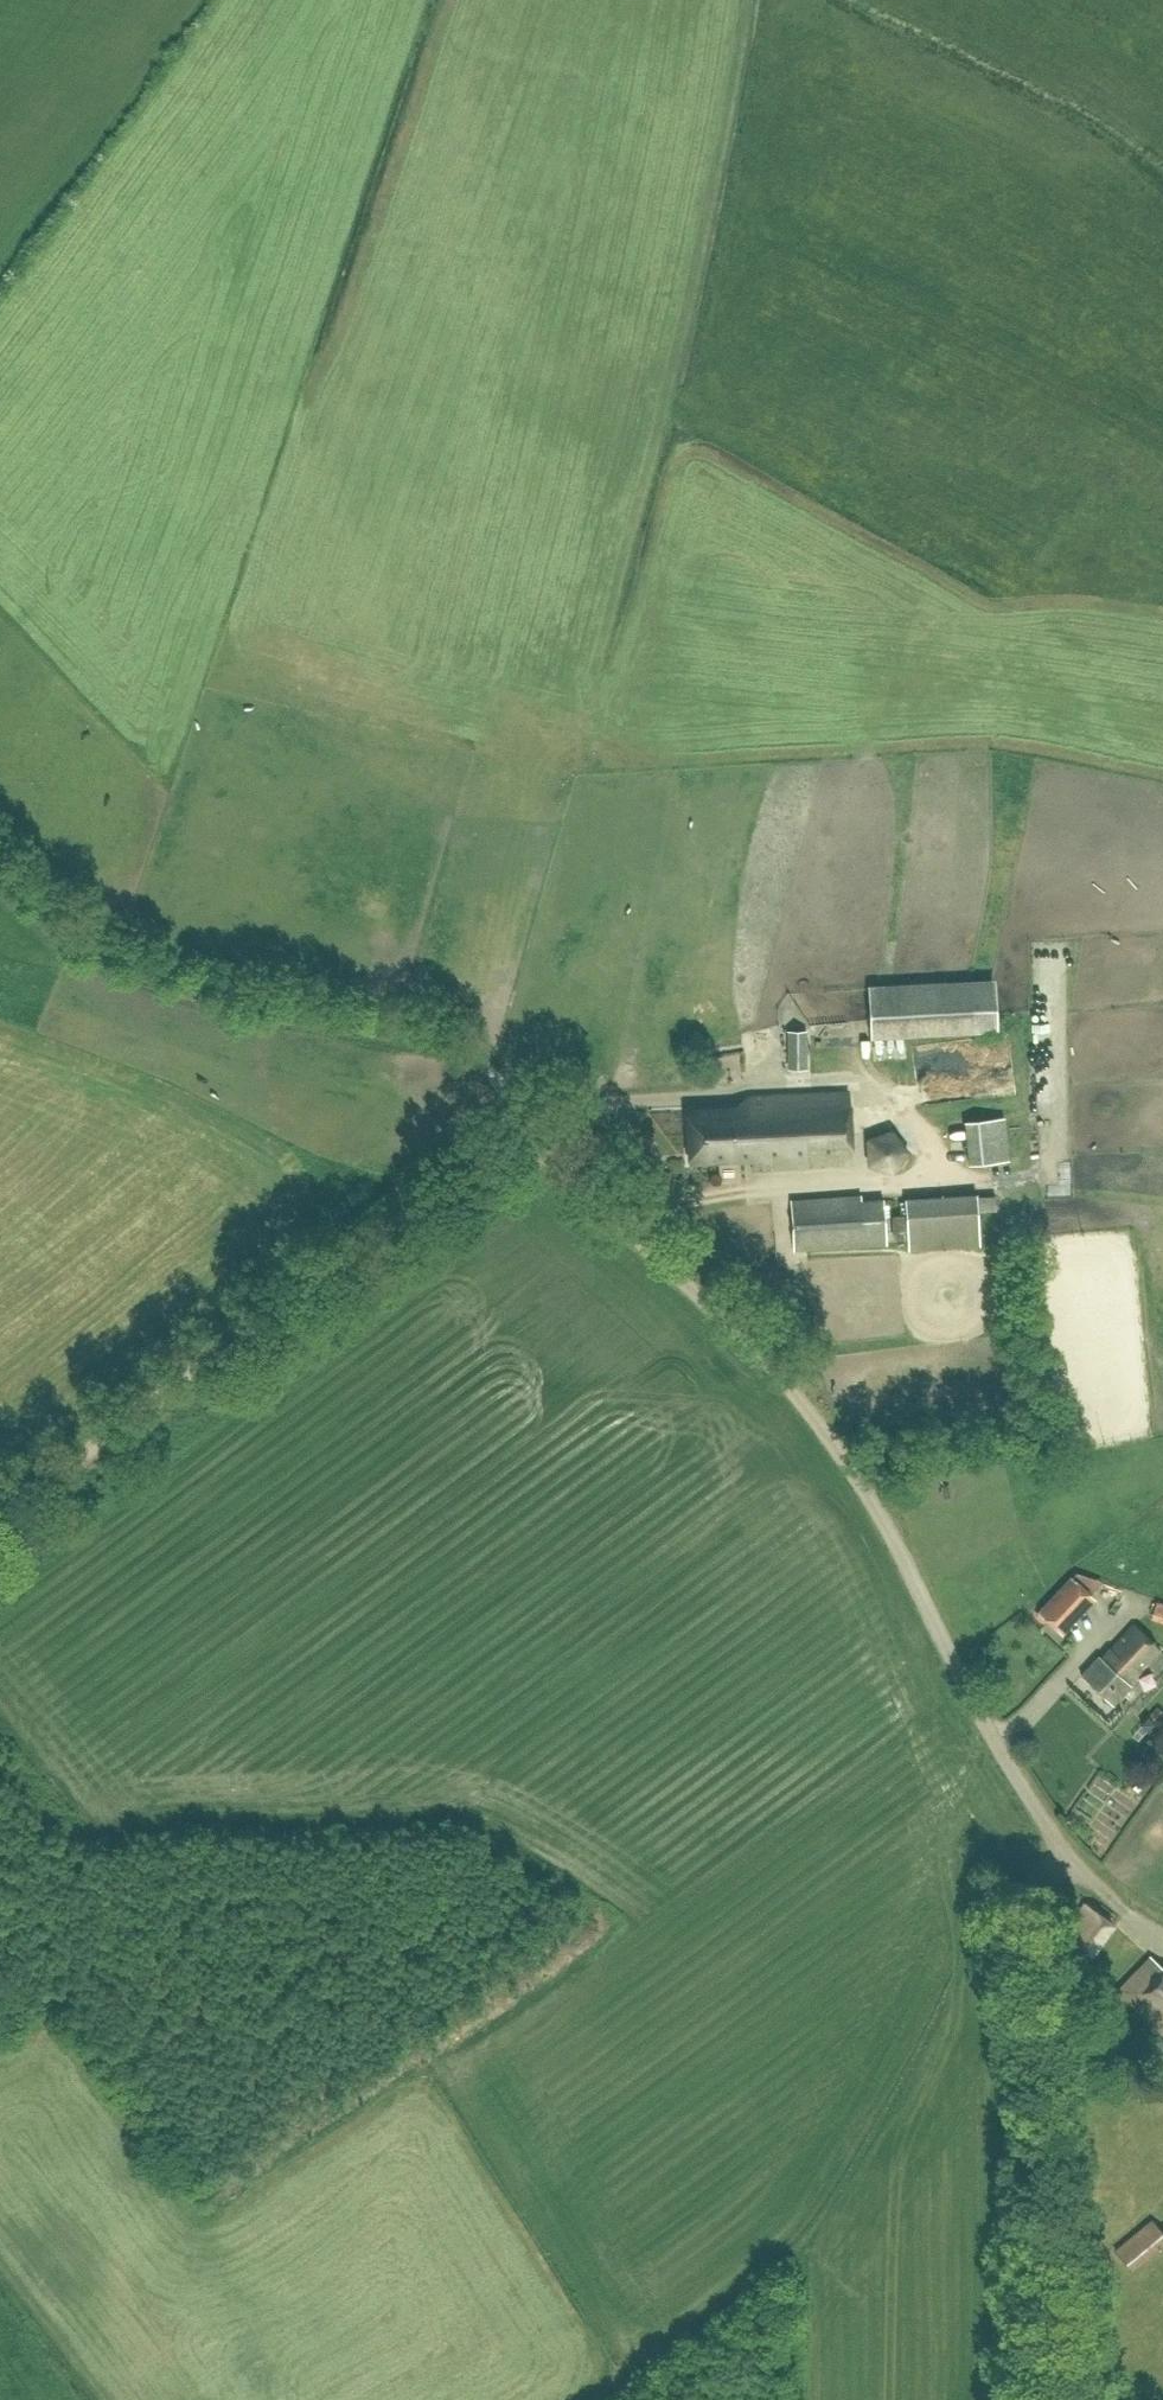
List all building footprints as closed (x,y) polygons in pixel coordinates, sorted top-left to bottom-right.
[(993,980),(969,982),(871,987),(873,1036),(995,1030),(993,980)] [(789,1031),(789,1067),(805,1067),(805,1032),(789,1031)] [(930,1098),(998,1089),(994,1054),(926,1063),(930,1098)] [(1144,1096),(1145,1080),(1126,1079),(1124,1094),(1144,1096)] [(689,1109),(691,1160),(753,1158),(754,1167),(849,1163),(846,1093),(741,1098),(741,1107),(689,1109)] [(965,1122),(969,1163),(970,1164),(1008,1160),(1003,1118),(965,1122)] [(868,1138),(867,1164),(893,1171),(907,1150),(891,1130),(868,1138)] [(905,1201),(906,1213),(909,1249),(979,1243),(977,1212),(995,1210),(994,1196),(976,1198),(976,1195),(905,1201)] [(885,1242),(885,1240),(882,1200),(860,1201),(860,1196),(790,1201),(793,1248),(885,1242)] [(1056,1630),(1089,1595),(1070,1577),(1037,1613),(1056,1630)] [(1100,1655),(1081,1674),(1112,1704),(1131,1685),(1128,1682),(1158,1650),(1133,1626),(1102,1658),(1100,1655)] [(1084,1904),(1053,1950),(1081,1969),(1112,1923),(1084,1904)] [(1150,1955),(1117,1992),(1162,2033),(1162,1968),(1150,1955)] [(1143,2261),(1162,2244),(1162,2232),(1151,2218),(1114,2249),(1132,2270),(1143,2261)]
